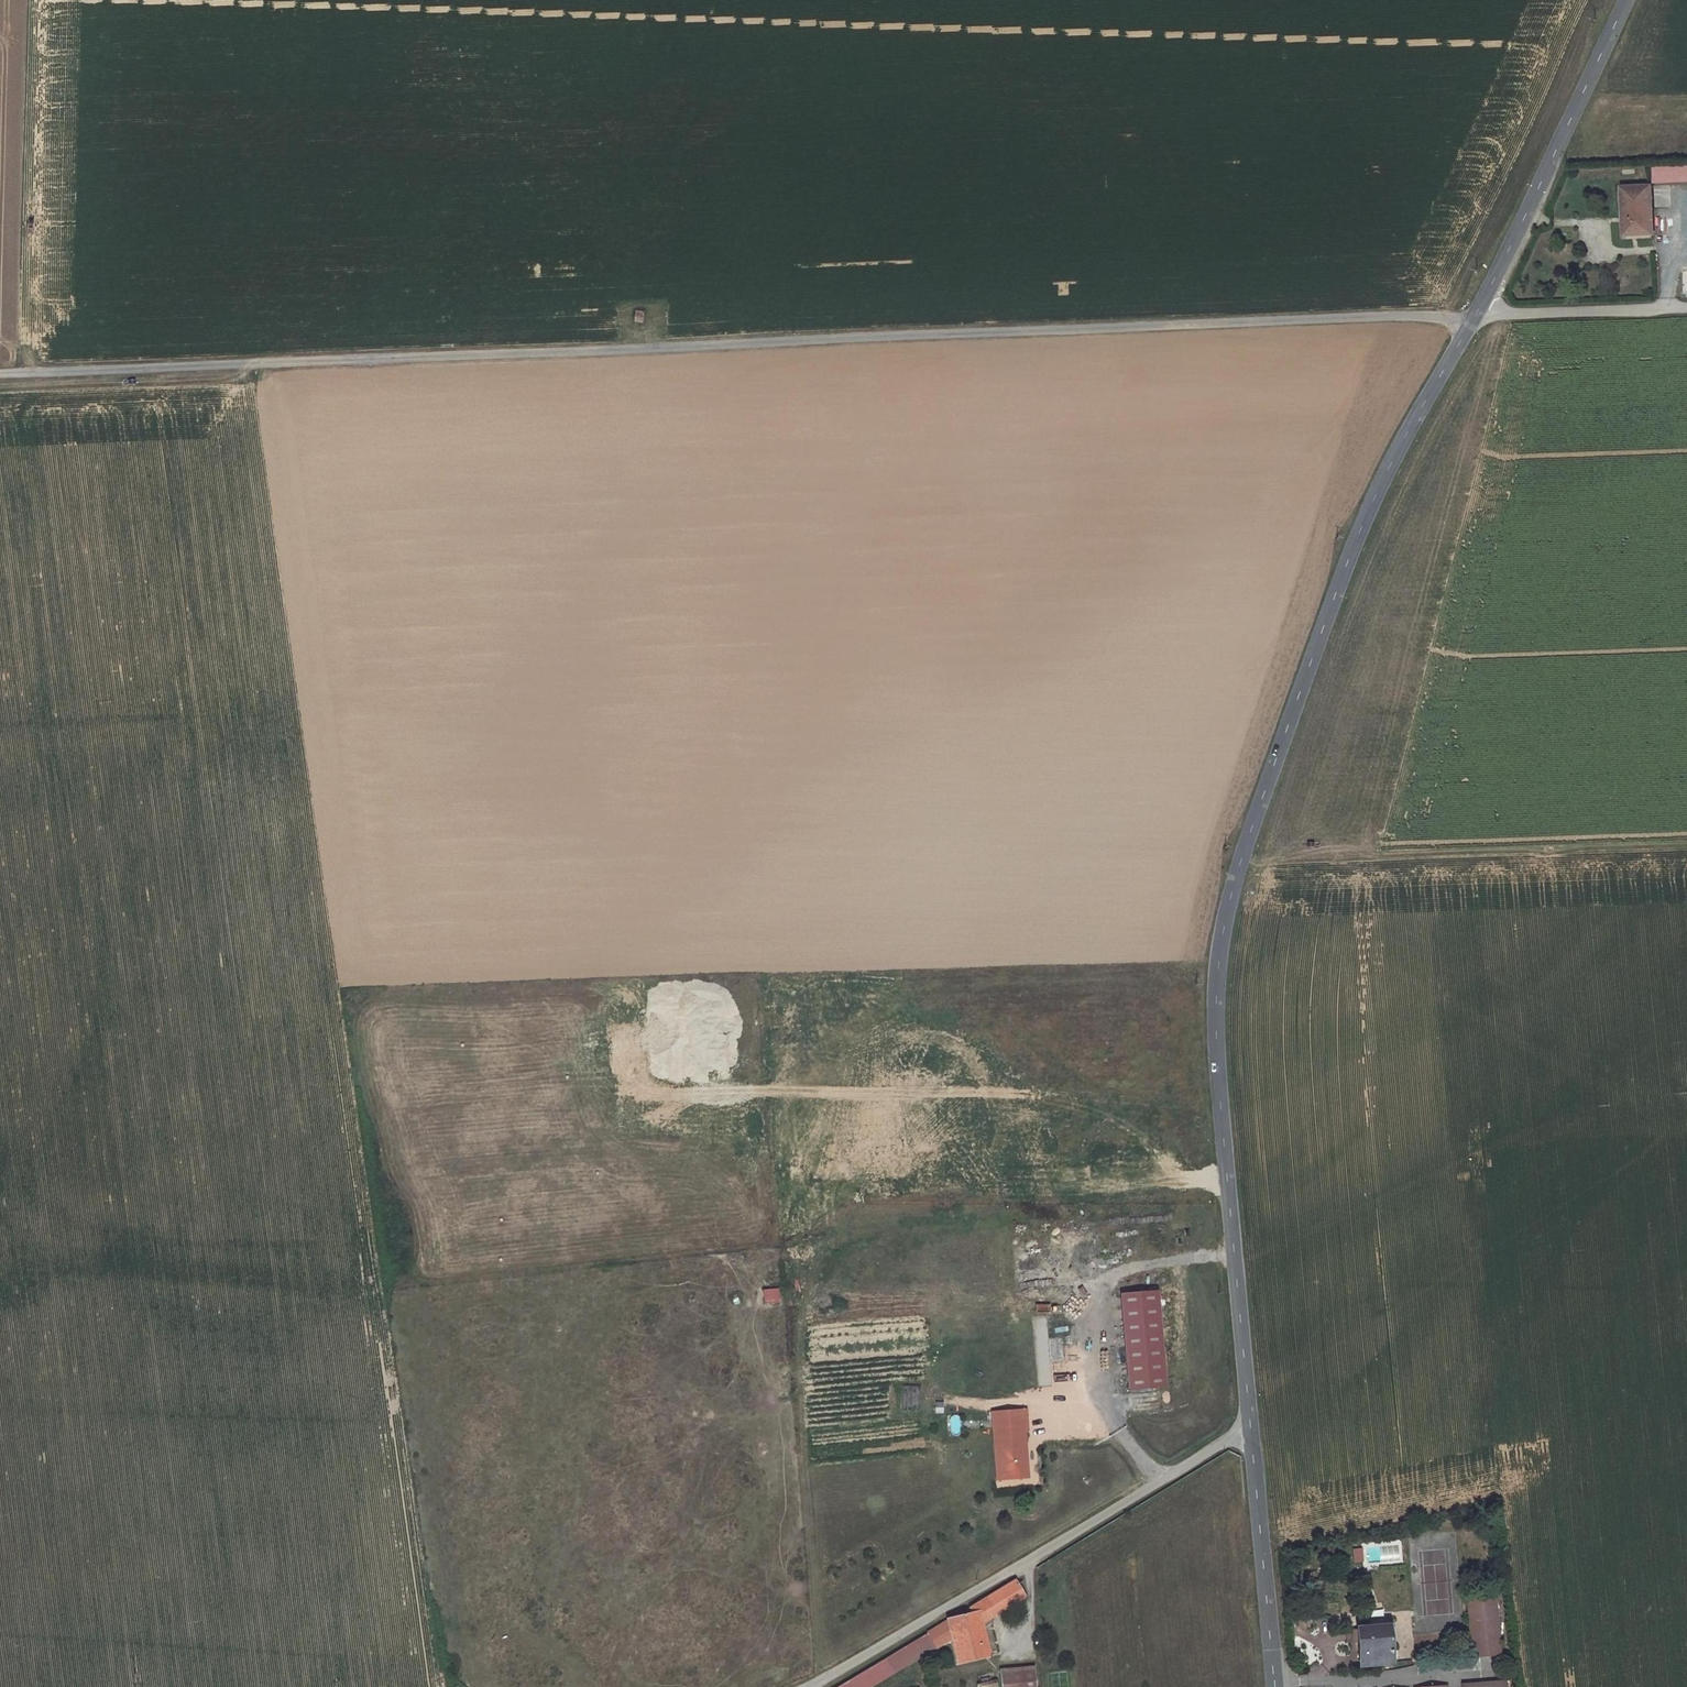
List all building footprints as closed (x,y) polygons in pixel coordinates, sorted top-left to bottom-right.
[(1682,177),(1681,163),(1655,164),(1655,178),(1682,177)] [(1654,232),(1653,182),(1624,183),(1625,216),(1629,216),(1629,232),(1654,232)] [(642,323),(643,311),(636,311),(635,322),(642,323)] [(1158,1292),(1122,1294),(1129,1388),(1165,1385),(1158,1292)] [(992,1412),(997,1478),(1027,1476),(1023,1410),(992,1412)] [(947,1621),(900,1649),(907,1661),(905,1662),(905,1663),(906,1665),(951,1638),(958,1663),(989,1655),(982,1627),(981,1623),(988,1619),(1024,1596),(1014,1581),(970,1608),(972,1612),(960,1616),(947,1621)] [(1500,1654),(1495,1597),(1466,1600),(1471,1656),(1500,1654)] [(1386,1618),(1369,1619),(1370,1626),(1387,1625),(1386,1618)] [(988,1619),(981,1623),(982,1627),(990,1622),(988,1619)] [(1392,1663),(1389,1625),(1387,1625),(1370,1626),(1357,1627),(1357,1630),(1358,1640),(1359,1652),(1363,1652),(1364,1665),(1392,1663)] [(1347,1631),(1348,1641),(1358,1640),(1357,1630),(1347,1631)] [(841,1684),(843,1686),(865,1686),(905,1663),(905,1662),(907,1661),(900,1649),(841,1684)] [(1001,1686),(1036,1686),(1034,1666),(999,1669),(1001,1686)]
